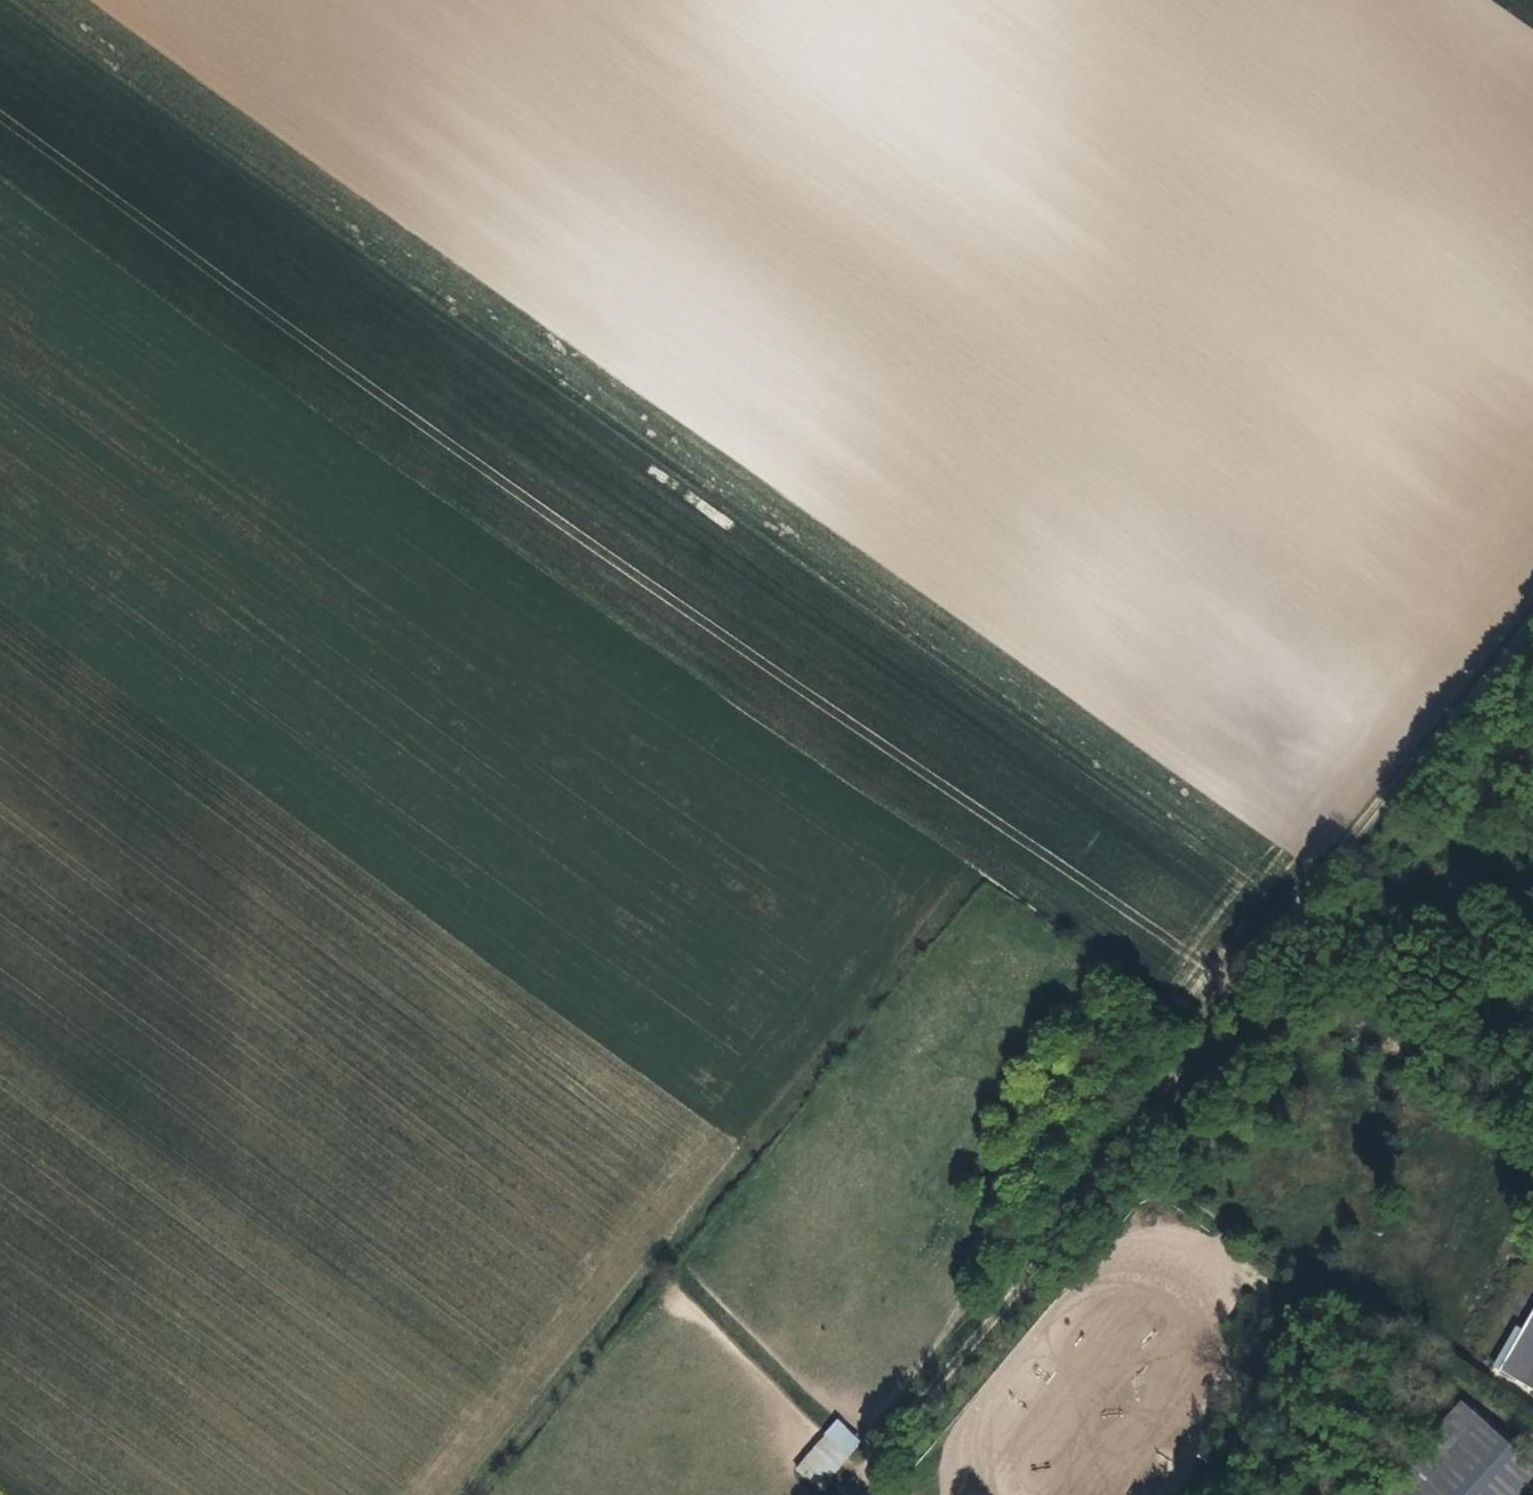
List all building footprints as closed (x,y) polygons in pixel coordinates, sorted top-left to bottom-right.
[(1521,1346),(1516,1342),(1501,1364),(1510,1370),(1499,1386),(1525,1403),(1531,1395),(1532,1396),(1532,1328),(1521,1346)] [(1499,1386),(1510,1370),(1501,1364),(1490,1380),(1499,1386)] [(1531,1395),(1525,1403),(1532,1409),(1532,1396),(1531,1395)] [(794,1469),(820,1491),(862,1440),(836,1418),(794,1469)] [(1476,1418),(1402,1494),(1532,1494),(1532,1472),(1476,1418)]
